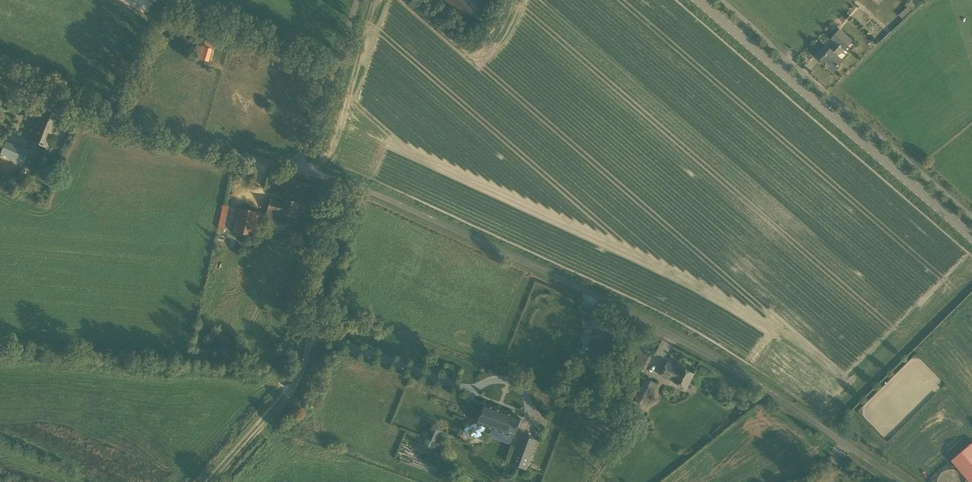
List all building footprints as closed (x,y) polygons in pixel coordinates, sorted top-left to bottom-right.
[(821,61),(834,72),(843,61),(837,56),(843,49),(844,50),(852,41),(840,30),(832,39),(837,43),(831,51),(830,50),(821,61)] [(206,56),(209,50),(202,48),(200,53),(206,56)] [(54,116),(43,112),(32,142),(46,147),(49,139),(46,138),(54,116)] [(23,163),(28,151),(5,142),(1,154),(23,163)] [(267,212),(284,216),(294,218),(298,203),(285,200),(284,203),(269,200),(267,212)] [(217,228),(223,230),(230,206),(224,204),(217,228)] [(253,237),(258,213),(238,209),(233,232),(253,237)] [(600,328),(593,324),(585,339),(592,343),(594,341),(607,348),(615,333),(601,326),(600,328)] [(687,389),(694,374),(682,368),(682,370),(668,363),(661,376),(687,389)] [(635,401),(645,406),(657,384),(646,379),(635,401)] [(521,419),(505,412),(486,405),(479,424),(479,425),(479,426),(478,426),(476,423),(470,426),(468,432),(470,436),(476,438),(482,435),(481,432),(484,431),(486,427),(514,437),(521,419)] [(630,413),(640,417),(643,411),(633,407),(630,413)] [(436,442),(440,431),(433,428),(429,439),(436,442)] [(521,449),(520,452),(515,464),(510,463),(526,469),(536,441),(523,436),(519,448),(516,447),(516,448),(521,449)] [(952,461),(970,481),(971,481),(971,444),(952,461)]
